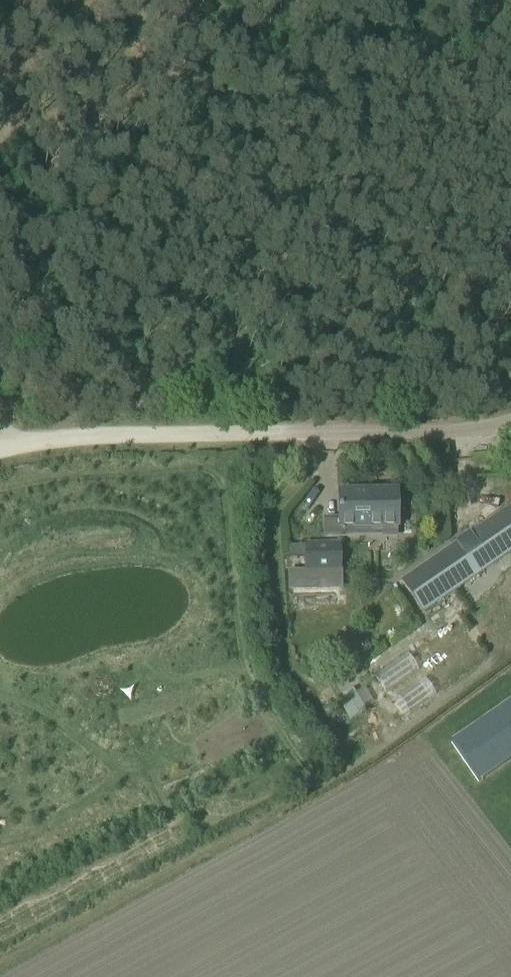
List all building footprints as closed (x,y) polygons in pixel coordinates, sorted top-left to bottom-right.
[(339,495),(339,528),(397,527),(397,491),(364,491),(364,495),(339,495)] [(401,580),(423,612),(510,552),(510,508),(510,506),(401,580)] [(305,546),(290,546),(290,558),(305,558),(305,569),(305,571),(305,574),(290,574),(290,587),(290,590),(306,590),(340,589),(340,586),(340,573),(340,564),(340,544),(305,544),(305,546)] [(337,699),(349,719),(365,710),(352,689),(337,699)] [(451,742),(478,782),(510,759),(510,701),(451,742)]
